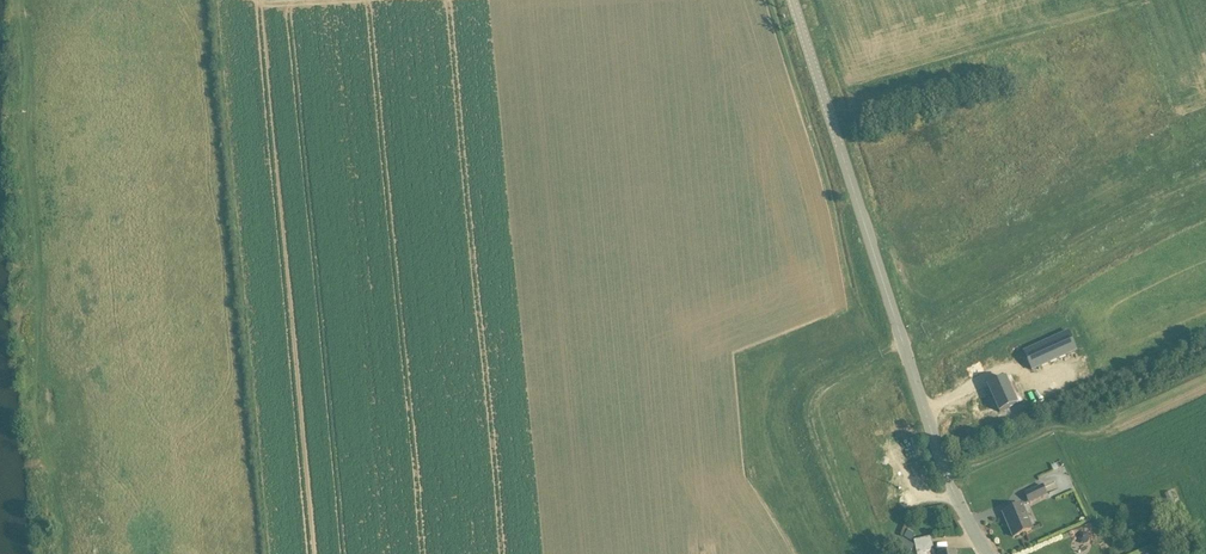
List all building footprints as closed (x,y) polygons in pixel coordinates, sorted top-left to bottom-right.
[(1068,333),(1024,353),(1032,372),(1077,352),(1068,333)] [(1010,377),(987,388),(999,414),(1022,403),(1017,393),(1012,396),(1008,387),(1013,384),(1010,377)] [(1025,493),(1029,503),(1047,495),(1042,486),(1025,493)] [(1013,537),(1019,535),(1032,529),(1022,505),(1003,513),(1013,537)] [(908,530),(904,536),(911,540),(915,534),(908,530)] [(1077,538),(1079,542),(1083,544),(1088,543),(1090,538),(1088,534),(1084,532),(1079,534),(1077,538)] [(897,548),(909,553),(914,545),(902,539),(897,548)]
